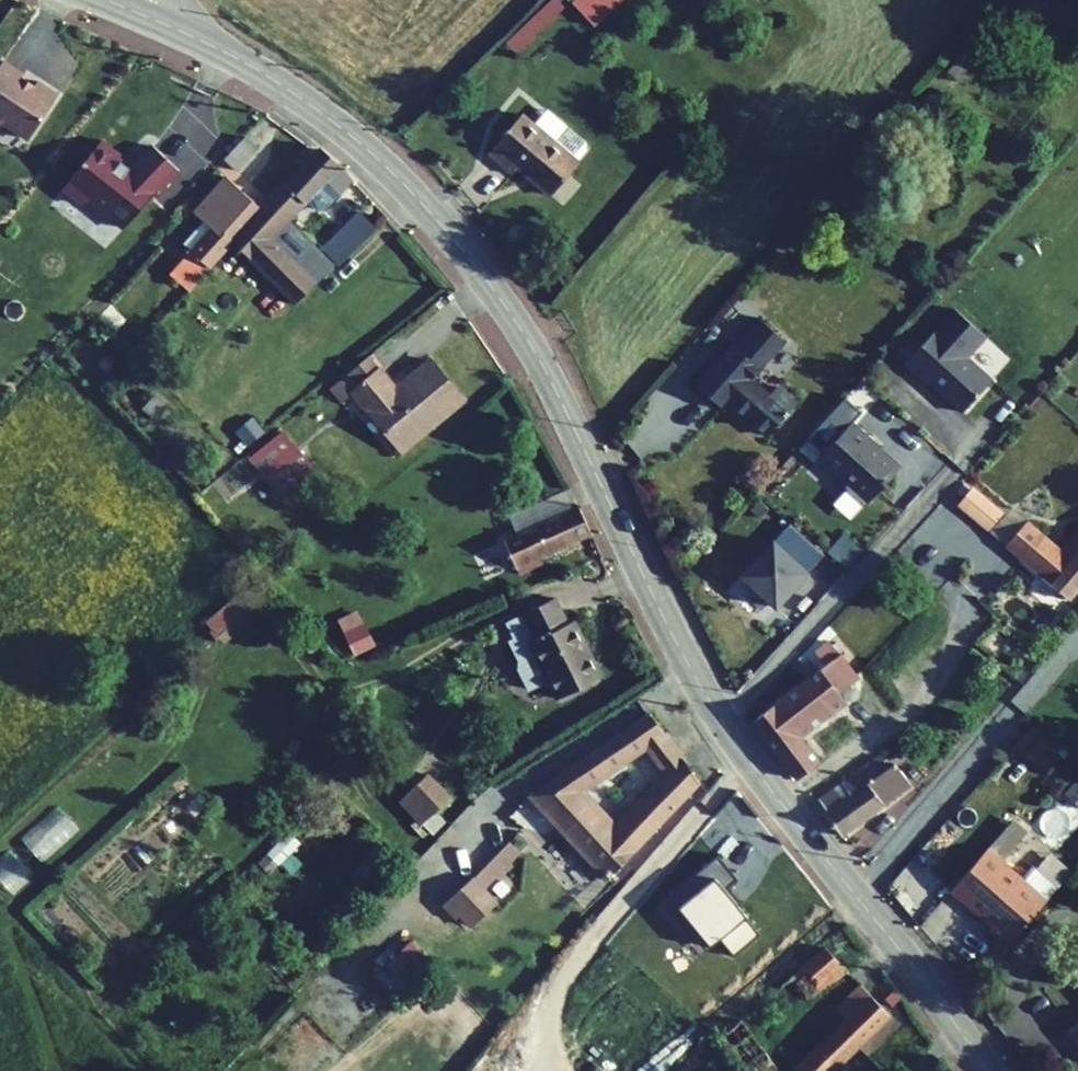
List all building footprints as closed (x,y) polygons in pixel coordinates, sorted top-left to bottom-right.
[(564,5),(559,0),(546,0),(503,40),(514,52),(564,5)] [(565,2),(590,28),(619,0),(567,0),(565,2)] [(58,95),(37,81),(34,86),(21,77),(23,75),(2,61),(0,64),(0,122),(2,121),(28,139),(58,95)] [(515,106),(479,149),(504,170),(510,164),(545,194),(576,156),(515,106)] [(258,150),(244,137),(223,159),(236,172),(258,150)] [(101,141),(63,189),(83,205),(87,200),(124,229),(178,171),(152,147),(130,170),(117,160),(120,156),(101,141)] [(340,194),(353,180),(319,150),(314,155),(306,148),(294,161),(302,169),(287,185),(283,181),(268,200),(288,220),(326,181),(340,194)] [(231,241),(260,208),(255,204),(225,177),(194,213),(204,221),(211,228),(191,251),(170,275),(189,292),(233,242),(231,241)] [(334,265),(288,220),(268,200),(260,208),(231,241),(233,242),(295,304),(334,265)] [(375,230),(360,213),(347,225),(363,242),(375,230)] [(204,221),(183,245),(191,251),(211,228),(204,221)] [(358,247),(363,242),(347,225),(342,230),(358,247)] [(358,247),(342,230),(331,241),(347,257),(358,247)] [(347,257),(331,241),(322,249),(339,265),(347,257)] [(110,308),(99,320),(113,334),(124,321),(110,308)] [(985,338),(954,309),(904,364),(920,379),(922,377),(961,413),(991,381),(966,358),(985,338)] [(730,335),(693,376),(710,392),(716,385),(765,429),(801,389),(783,372),(775,380),(756,364),(783,334),(757,311),(733,337),(730,335)] [(104,356),(96,364),(107,374),(114,366),(104,356)] [(352,392),(378,371),(368,358),(329,389),(340,402),(352,392)] [(378,371),(352,392),(401,451),(462,401),(429,361),(394,390),(378,371)] [(167,406),(154,395),(142,409),(155,421),(167,406)] [(235,431),(246,446),(264,433),(252,418),(235,431)] [(871,437),(853,420),(819,457),(847,483),(844,487),(864,505),(900,467),(870,439),(871,437)] [(283,432),(256,454),(266,466),(267,467),(277,458),(294,479),(311,467),(283,432)] [(267,467),(266,466),(259,471),(277,493),(294,479),(277,458),(267,467)] [(517,536),(573,510),(565,491),(508,517),(517,536)] [(1005,545),(1026,521),(1010,507),(989,531),(1005,545)] [(515,568),(591,534),(579,508),(573,510),(517,536),(503,542),(515,568)] [(1038,574),(1059,550),(1026,521),(1005,545),(1038,574)] [(1038,574),(1068,599),(1077,588),(1077,528),(1059,550),(1038,574)] [(776,608),(807,574),(773,542),(742,577),(776,608)] [(257,604),(245,590),(207,624),(212,629),(209,632),(216,640),(219,639),(224,644),(254,618),(248,612),(257,604)] [(518,668),(528,688),(547,678),(557,699),(600,678),(580,638),(582,637),(573,620),(566,624),(553,598),(506,622),(513,638),(508,640),(519,661),(518,668)] [(346,635),(355,654),(372,646),(364,627),(346,635)] [(819,639),(829,653),(842,643),(833,630),(819,639)] [(820,659),(750,707),(794,766),(815,751),(797,725),(843,691),(820,659)] [(536,799),(603,870),(614,883),(629,868),(709,784),(692,759),(633,821),(626,813),(618,820),(605,804),(621,791),(611,777),(647,748),(653,754),(674,738),(658,714),(536,799)] [(859,757),(874,776),(887,792),(899,783),(876,753),(871,748),(859,757)] [(837,774),(814,793),(842,829),(862,813),(848,796),(874,776),(859,757),(837,774)] [(449,799),(428,776),(401,800),(422,823),(436,811),(449,799)] [(862,813),(887,792),(874,776),(848,796),(862,813)] [(56,806),(20,839),(38,859),(74,826),(56,806)] [(433,835),(446,823),(436,811),(422,823),(433,835)] [(982,842),(946,883),(985,917),(982,921),(1002,938),(1042,894),(982,842)] [(509,843),(466,884),(490,910),(497,904),(484,889),(520,853),(509,843)] [(798,923),(763,878),(658,948),(691,994),(697,1001),(798,923)] [(490,910),(466,884),(447,901),(461,916),(471,927),(490,910)] [(455,921),(461,916),(447,901),(442,906),(455,921)] [(826,983),(843,967),(824,948),(788,979),(806,1000),(826,983)] [(860,985),(843,967),(826,983),(843,1001),(860,985)] [(860,985),(843,1001),(835,1009),(844,1019),(792,1070),(832,1070),(889,1015),(860,985)] [(740,1020),(721,1036),(746,1070),(776,1070),(740,1020)] [(1064,1033),(1077,1053),(1077,1023),(1064,1033)]
